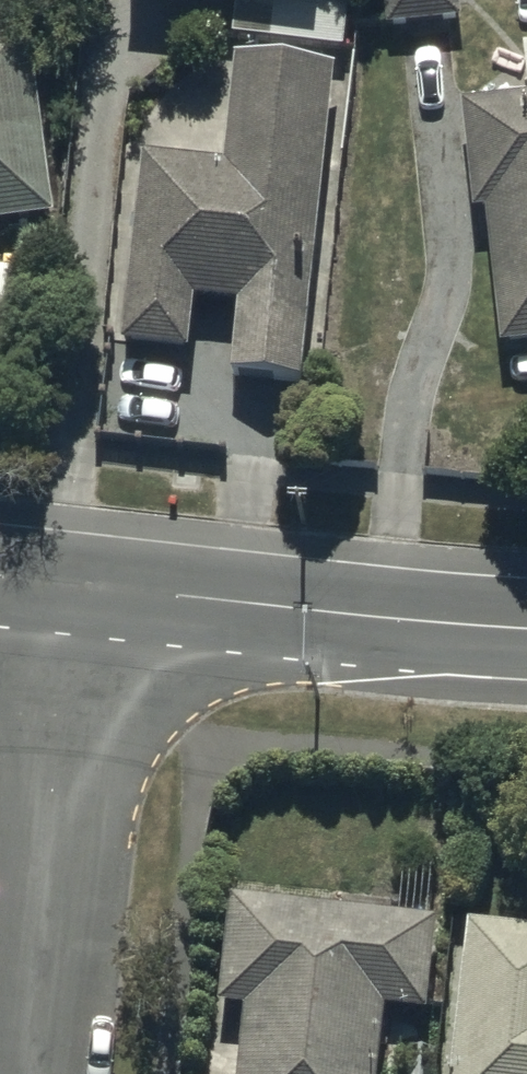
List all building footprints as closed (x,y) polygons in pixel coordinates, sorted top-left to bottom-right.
[(233,35),(349,47),(354,0),(237,0),(233,35)] [(383,26),(461,20),(460,0),(381,0),(383,26)] [(55,213),(29,32),(0,36),(0,221),(55,213)] [(142,148),(123,335),(187,342),(192,289),(238,293),(231,366),(300,373),(332,62),(236,53),(225,157),(142,148)] [(462,100),(472,209),(484,208),(496,344),(526,341),(526,95),(462,100)] [(232,895),(220,1001),(247,1004),(239,1073),(377,1073),(385,1006),(423,1011),(434,920),(393,915),(394,903),(340,896),(339,908),(232,895)] [(467,920),(452,1073),(526,1073),(526,926),(467,920)]
